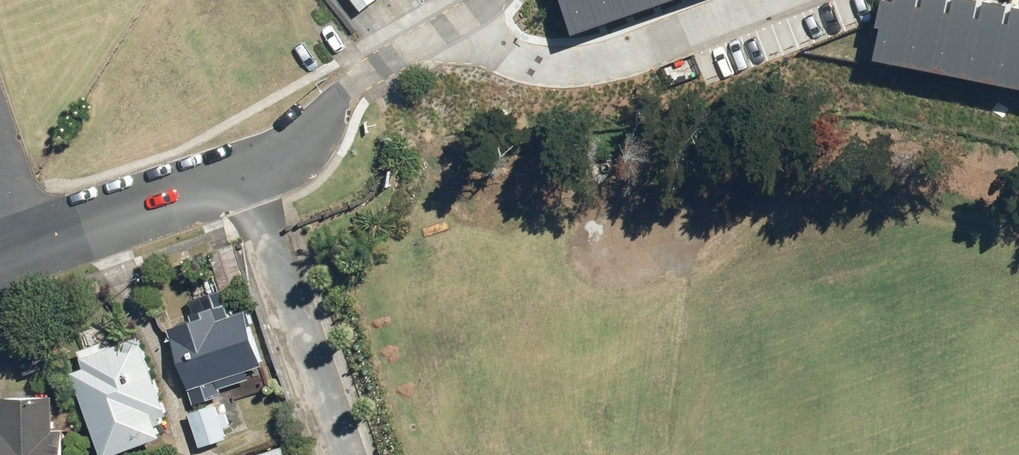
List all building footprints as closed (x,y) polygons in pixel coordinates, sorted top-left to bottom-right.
[(363,12),(378,0),(353,0),(363,12)] [(607,21),(599,0),(568,0),(579,31),(607,21)] [(634,12),(630,0),(599,0),(607,21),(634,12)] [(662,2),(662,0),(630,0),(634,12),(662,2)] [(881,56),(909,62),(921,0),(891,0),(881,56)] [(909,62),(938,67),(951,0),(921,0),(909,62)] [(938,67),(967,73),(981,0),(951,0),(938,67)] [(967,73),(995,78),(1010,2),(999,0),(981,0),(967,73)] [(995,78),(1018,83),(1018,4),(1010,2),(995,78)] [(216,290),(183,302),(190,320),(166,329),(193,404),(226,392),(222,382),(266,366),(242,301),(223,308),(216,290)] [(141,340),(68,364),(98,454),(108,454),(161,438),(156,422),(167,419),(141,340)] [(61,438),(52,438),(54,397),(1,394),(0,403),(0,454),(60,454),(61,438)] [(217,404),(186,418),(199,447),(230,434),(217,404)] [(282,444),(251,454),(286,454),(282,444)]
